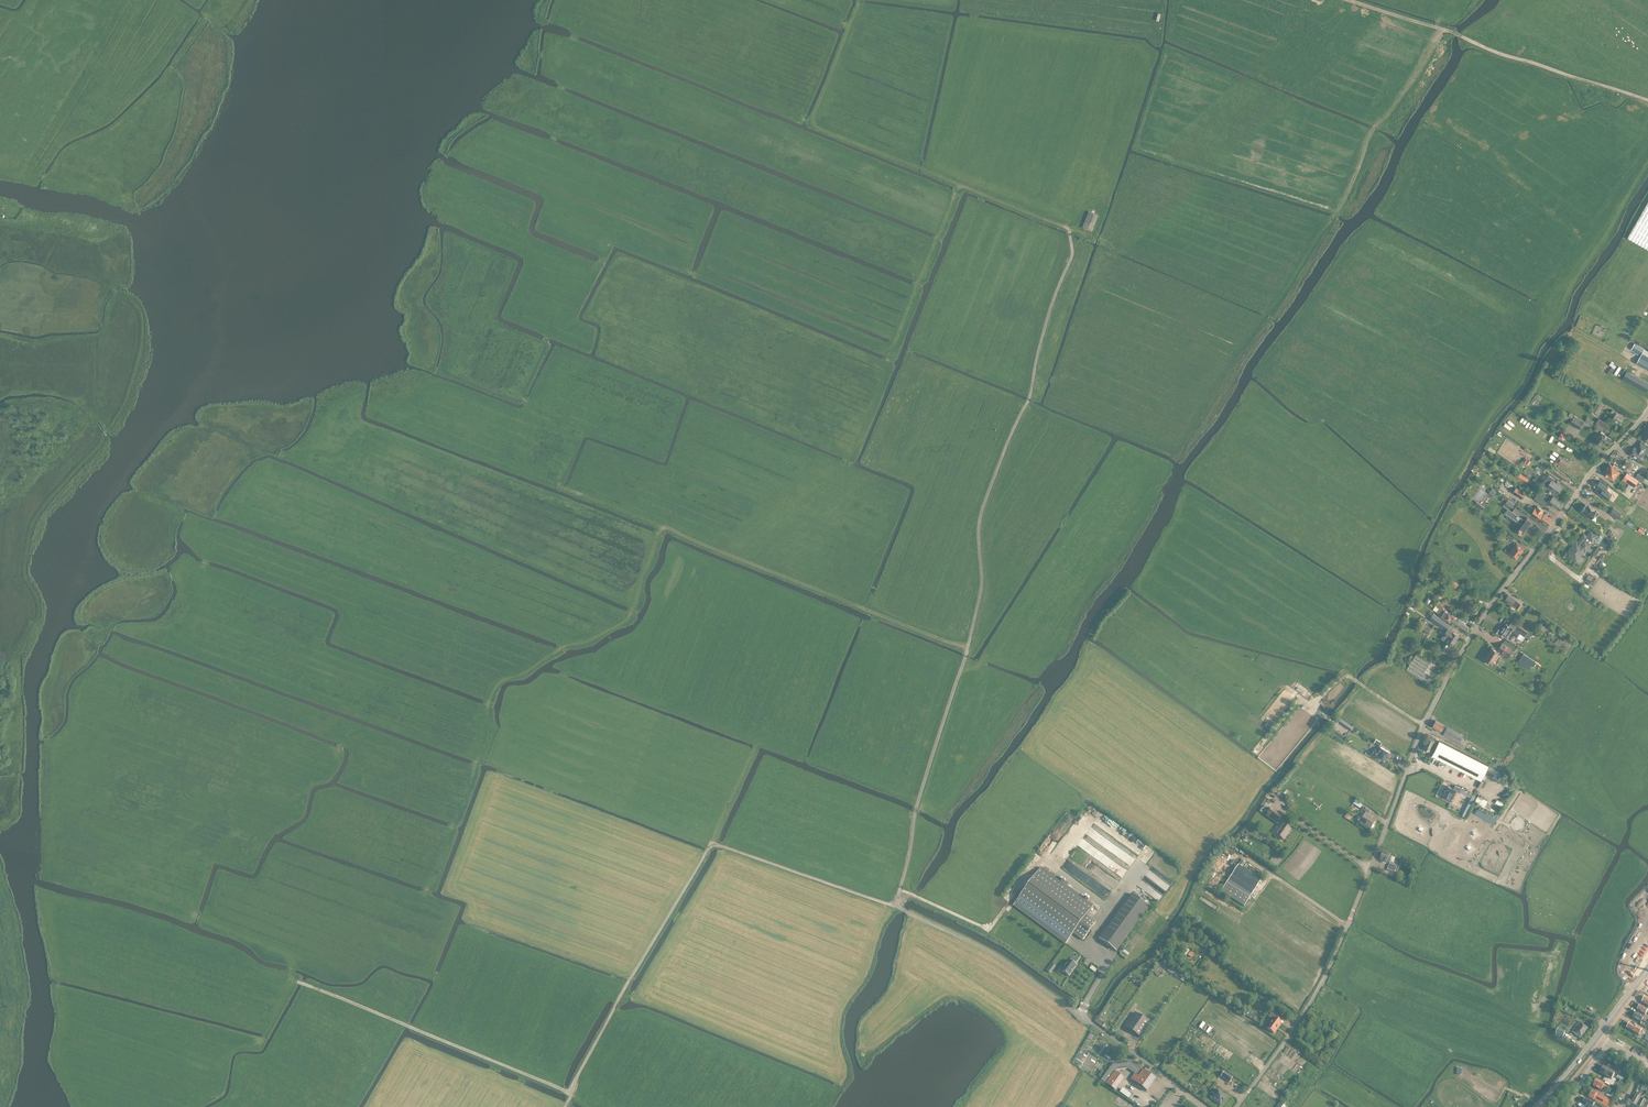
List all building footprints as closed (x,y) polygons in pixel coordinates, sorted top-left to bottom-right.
[(1647,249),(1647,201),(1627,237),(1647,249)] [(1091,230),(1098,214),(1088,210),(1082,226),(1091,230)] [(1644,348),(1634,342),(1631,348),(1641,354),(1636,362),(1647,369),(1647,350),(1644,348)] [(1646,392),(1647,388),(1647,382),(1627,370),(1622,378),(1646,392)] [(1609,405),(1607,409),(1610,411),(1609,414),(1608,414),(1608,415),(1606,418),(1618,425),(1622,418),(1616,414),(1618,410),(1609,405)] [(1584,421),(1575,415),(1570,412),(1567,416),(1572,420),(1570,423),(1579,428),(1581,426),(1584,421)] [(1584,421),(1581,426),(1585,429),(1590,425),(1584,421)] [(1603,441),(1608,444),(1611,439),(1601,431),(1595,439),(1601,444),(1603,441)] [(1630,453),(1640,459),(1644,453),(1643,452),(1645,449),(1647,451),(1647,445),(1641,441),(1640,442),(1637,448),(1634,447),(1630,453)] [(1488,467),(1479,460),(1477,464),(1486,470),(1488,467)] [(1608,476),(1609,474),(1613,477),(1618,470),(1609,463),(1603,472),(1608,476)] [(1553,471),(1565,480),(1568,476),(1556,467),(1553,471)] [(1626,473),(1623,479),(1634,486),(1635,484),(1638,480),(1626,473)] [(1638,473),(1636,476),(1647,484),(1647,479),(1638,473)] [(1549,474),(1541,484),(1548,488),(1548,487),(1553,490),(1551,493),(1556,496),(1563,486),(1559,484),(1560,482),(1557,480),(1556,482),(1554,480),(1555,478),(1549,474)] [(1599,479),(1595,485),(1601,490),(1598,492),(1607,499),(1611,493),(1606,489),(1608,486),(1606,485),(1599,479)] [(1542,493),(1543,492),(1540,490),(1535,498),(1537,499),(1537,500),(1545,506),(1546,506),(1549,502),(1559,509),(1564,503),(1553,495),(1550,498),(1542,493)] [(1528,502),(1531,498),(1522,491),(1519,495),(1528,502)] [(1509,508),(1506,512),(1522,524),(1517,531),(1522,534),(1532,520),(1527,517),(1525,519),(1512,510),(1517,504),(1508,498),(1504,504),(1503,504),(1509,508)] [(1485,508),(1477,501),(1475,504),(1483,510),(1485,508)] [(1595,515),(1598,517),(1600,514),(1597,512),(1596,513),(1594,511),(1595,510),(1590,506),(1589,507),(1586,505),(1582,512),(1592,520),(1595,515)] [(1542,512),(1543,511),(1544,510),(1537,506),(1536,507),(1535,507),(1531,513),(1530,513),(1538,519),(1539,519),(1538,518),(1539,516),(1541,518),(1540,518),(1548,524),(1552,519),(1542,512)] [(1613,507),(1609,512),(1618,518),(1621,512),(1613,507)] [(1515,536),(1508,531),(1504,535),(1511,541),(1515,536)] [(1597,535),(1591,531),(1587,536),(1592,540),(1597,535)] [(1584,550),(1585,551),(1591,544),(1591,543),(1593,541),(1592,540),(1587,536),(1584,534),(1578,542),(1576,541),(1571,547),(1573,548),(1569,553),(1573,555),(1571,557),(1576,560),(1584,550)] [(1524,549),(1516,543),(1508,552),(1516,559),(1524,549)] [(1516,607),(1519,609),(1522,604),(1519,602),(1520,602),(1515,599),(1508,594),(1504,599),(1511,604),(1516,608),(1516,607)] [(1450,621),(1454,624),(1455,623),(1455,622),(1458,617),(1452,613),(1448,611),(1445,609),(1440,605),(1436,611),(1441,615),(1444,617),(1450,621)] [(1459,635),(1451,630),(1448,628),(1450,624),(1448,623),(1445,621),(1433,613),(1429,619),(1446,630),(1441,637),(1445,640),(1452,645),(1454,641),(1455,642),(1459,635)] [(1454,624),(1465,632),(1469,626),(1461,621),(1462,619),(1458,617),(1455,622),(1455,623),(1454,624)] [(1525,636),(1528,631),(1512,620),(1509,625),(1506,623),(1500,632),(1507,637),(1510,639),(1513,635),(1517,637),(1520,632),(1525,636)] [(1431,627),(1421,621),(1419,625),(1429,631),(1431,627)] [(1491,647),(1484,658),(1486,659),(1486,660),(1486,662),(1488,663),(1489,662),(1490,662),(1492,663),(1499,652),(1502,654),(1503,651),(1507,654),(1511,648),(1513,645),(1504,640),(1503,643),(1502,642),(1498,649),(1499,649),(1498,651),(1491,647)] [(1417,650),(1406,668),(1428,683),(1440,665),(1417,650)] [(1352,724),(1337,713),(1334,718),(1350,728),(1352,724)] [(1436,730),(1440,732),(1442,727),(1445,729),(1443,734),(1459,742),(1463,735),(1447,726),(1444,725),(1436,720),(1432,726),(1436,729),(1436,730)] [(1346,736),(1329,724),(1327,727),(1343,739),(1344,738),(1346,736)] [(1427,736),(1422,747),(1430,751),(1431,749),(1432,746),(1436,748),(1440,740),(1439,739),(1428,734),(1428,736),(1427,736)] [(1434,750),(1432,755),(1481,779),(1489,764),(1482,761),(1440,740),(1436,748),(1434,750)] [(1390,751),(1381,746),(1379,750),(1374,747),(1371,753),(1378,758),(1380,756),(1385,760),(1390,751)] [(1456,790),(1459,791),(1461,788),(1455,784),(1453,788),(1448,786),(1446,789),(1445,789),(1443,792),(1445,793),(1443,797),(1444,797),(1443,798),(1447,800),(1448,799),(1451,800),(1456,790)] [(1362,805),(1360,804),(1361,802),(1356,799),(1353,804),(1356,806),(1360,808),(1362,805)] [(1497,818),(1478,806),(1474,812),(1493,824),(1497,818)] [(1373,816),(1369,814),(1371,811),(1366,808),(1364,807),(1362,809),(1364,810),(1364,811),(1366,812),(1363,816),(1360,822),(1371,829),(1376,821),(1372,818),(1373,816)] [(1282,816),(1271,808),(1266,816),(1277,824),(1282,816)] [(1290,830),(1282,824),(1275,835),(1283,840),(1290,830)] [(1388,862),(1390,863),(1393,856),(1383,852),(1381,859),(1381,860),(1381,861),(1383,862),(1384,861),(1385,861),(1388,862)] [(1396,866),(1389,863),(1387,870),(1394,872),(1396,869),(1398,870),(1399,867),(1396,866)] [(1238,865),(1228,880),(1251,895),(1261,880),(1238,865)] [(1093,906),(1041,868),(1014,905),(1066,943),(1073,933),(1082,940),(1095,922),(1086,915),(1093,906)] [(1228,880),(1221,891),(1244,906),(1251,895),(1228,880)] [(1149,907),(1131,894),(1099,938),(1116,951),(1149,907)] [(1069,960),(1061,971),(1068,976),(1076,965),(1069,960)] [(1051,963),(1046,970),(1050,973),(1055,966),(1051,963)] [(1637,1007),(1637,1008),(1638,1009),(1638,1010),(1645,1014),(1646,1012),(1647,1013),(1647,1010),(1640,1005),(1640,1006),(1639,1006),(1638,1006),(1637,1007)] [(1273,1020),(1267,1028),(1274,1033),(1281,1023),(1277,1019),(1279,1016),(1272,1011),(1268,1017),(1273,1020)] [(1149,1023),(1136,1013),(1126,1027),(1139,1037),(1149,1023)] [(1633,1018),(1641,1022),(1643,1020),(1647,1023),(1647,1021),(1647,1020),(1636,1013),(1633,1018)] [(1582,1024),(1579,1022),(1571,1031),(1575,1034),(1581,1038),(1588,1028),(1582,1024)] [(1627,1028),(1637,1034),(1639,1035),(1642,1029),(1637,1026),(1637,1027),(1630,1023),(1627,1028)] [(1563,1038),(1566,1031),(1558,1028),(1555,1034),(1563,1038)] [(1113,1063),(1101,1080),(1106,1084),(1114,1090),(1123,1078),(1115,1072),(1116,1070),(1127,1068),(1136,1074),(1131,1080),(1145,1091),(1154,1078),(1143,1070),(1142,1071),(1129,1061),(1113,1063)] [(1606,1068),(1604,1067),(1600,1073),(1608,1078),(1611,1079),(1615,1073),(1618,1075),(1616,1077),(1622,1081),(1626,1073),(1609,1064),(1606,1068)] [(1221,1077),(1229,1082),(1232,1077),(1224,1072),(1221,1077)] [(1597,1080),(1593,1086),(1601,1091),(1602,1088),(1608,1091),(1610,1088),(1604,1085),(1605,1084),(1597,1080)] [(1211,1098),(1220,1105),(1227,1096),(1217,1089),(1213,1094),(1211,1098)] [(1589,1096),(1594,1098),(1593,1100),(1606,1106),(1608,1106),(1612,1101),(1592,1090),(1589,1096)] [(1637,1106),(1641,1099),(1638,1097),(1640,1094),(1637,1092),(1631,1103),(1637,1106)] [(1593,1105),(1594,1103),(1586,1098),(1583,1104),(1586,1106),(1585,1106),(1597,1106),(1593,1105)] [(1641,1099),(1637,1106),(1644,1106),(1647,1103),(1644,1101),(1645,1100),(1642,1098),(1641,1099)]
